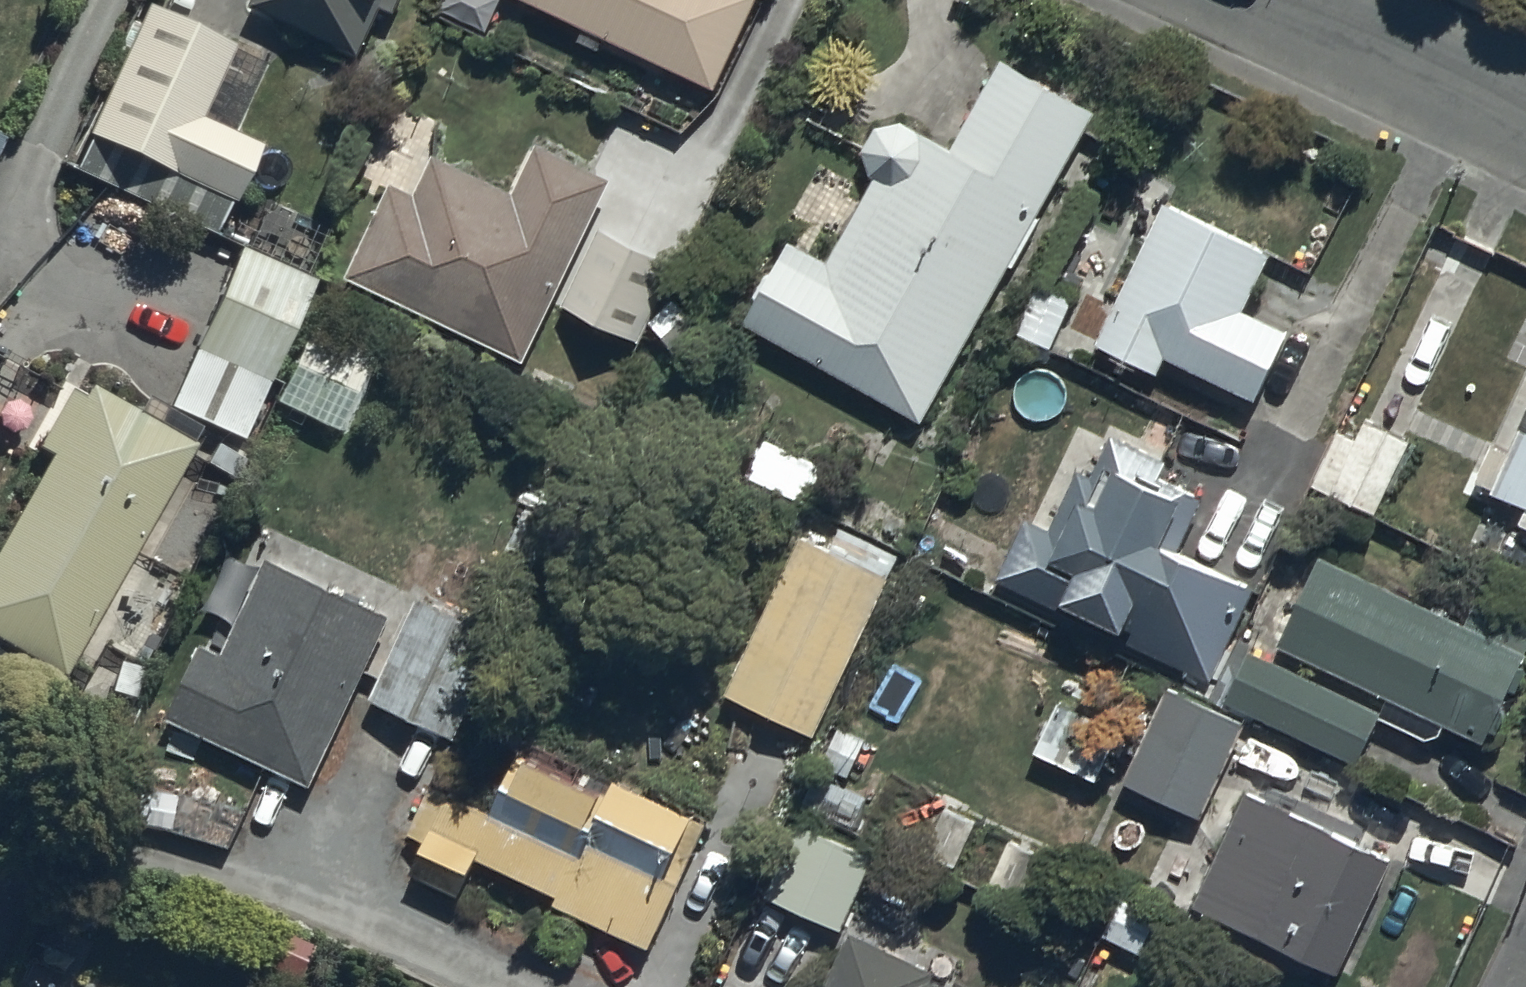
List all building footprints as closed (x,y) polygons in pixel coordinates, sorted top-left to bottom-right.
[(376,16),(384,0),(260,0),(254,14),(359,64),(381,18),(376,16)] [(713,101),(760,4),(752,0),(505,0),(713,101)] [(232,56),(145,18),(87,153),(235,217),(261,157),(200,131),(232,56)] [(790,253),(744,337),(922,432),(1089,123),(998,74),(951,159),(904,134),(877,135),(863,155),(866,179),(875,186),(822,272),(790,253)] [(413,201),(388,191),(343,290),(527,374),(611,190),(537,156),(517,203),(428,165),(413,201)] [(1270,268),(1162,217),(1097,357),(1158,385),(1164,372),(1255,414),(1288,342),(1245,322),(1270,268)] [(670,272),(597,241),(564,317),(637,349),(670,272)] [(194,358),(168,417),(241,449),(267,390),(194,358)] [(67,400),(35,456),(52,466),(0,554),(0,650),(60,685),(192,457),(90,398),(83,410),(67,400)] [(1409,451),(1361,428),(1352,445),(1333,436),(1306,493),(1373,526),(1409,451)] [(1492,502),(1520,517),(1513,530),(1525,537),(1525,433),(1492,502)] [(1029,528),(996,590),(1118,654),(1123,645),(1207,689),(1254,600),(1168,555),(1185,523),(1192,527),(1204,504),(1162,482),(1169,469),(1114,441),(1091,486),(1077,478),(1046,537),(1029,528)] [(884,592),(799,555),(730,713),(816,750),(884,592)] [(1319,570),(1279,657),(1485,751),(1525,662),(1525,632),(1475,609),(1463,635),(1319,570)] [(202,704),(190,729),(185,738),(254,771),(258,762),(313,788),(391,628),(313,590),(304,608),(258,586),(221,664),(197,652),(177,692),(202,704)] [(451,747),(499,650),(417,610),(370,707),(451,747)] [(1379,724),(1248,662),(1224,714),(1355,775),(1379,724)] [(1244,733),(1163,699),(1124,793),(1205,826),(1244,733)] [(1117,745),(1055,712),(1033,756),(1094,788),(1117,745)] [(614,793),(602,819),(512,778),(489,829),(419,798),(398,845),(420,855),(408,882),(456,904),(478,853),(558,889),(545,916),(646,961),(703,834),(614,793)] [(1334,986),(1335,986),(1393,872),(1249,799),(1191,915),(1334,986)] [(775,913),(838,942),(858,897),(796,868),(775,913)] [(847,942),(826,986),(932,986),(935,982),(847,942)]
